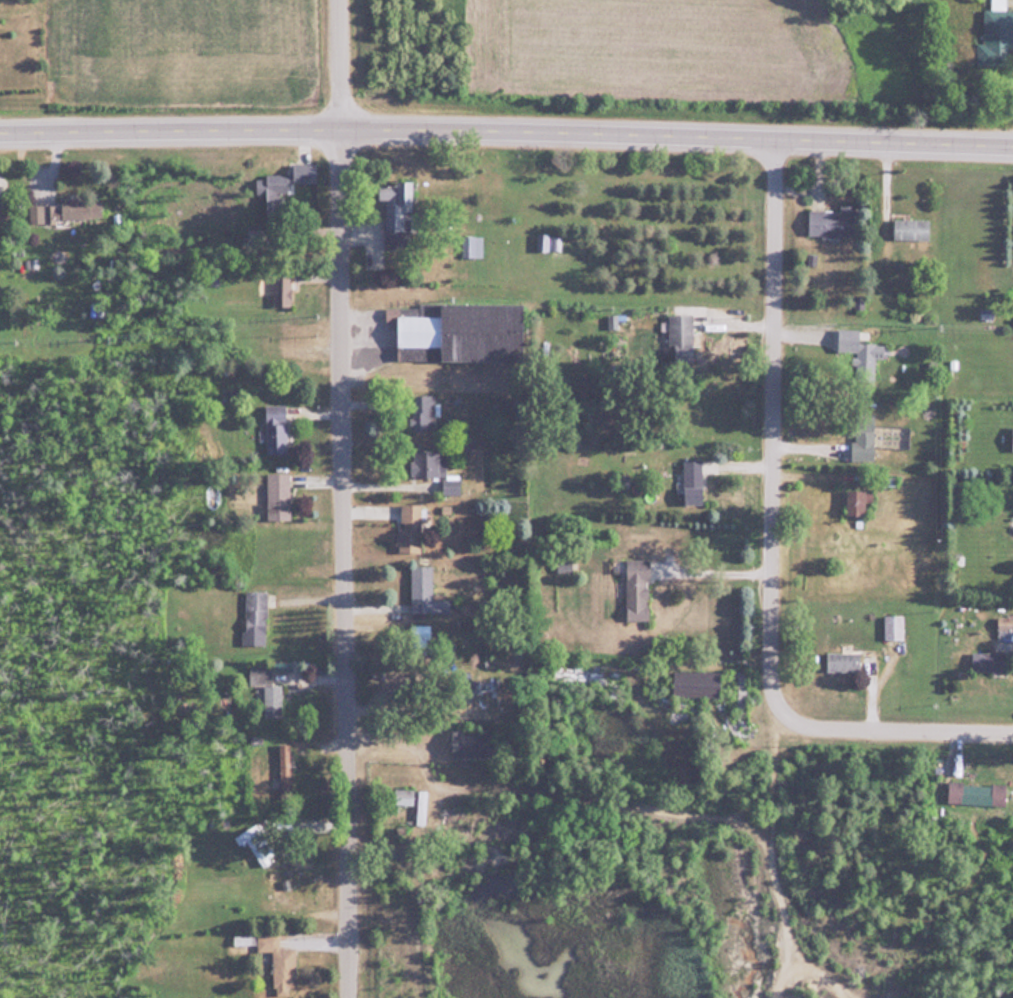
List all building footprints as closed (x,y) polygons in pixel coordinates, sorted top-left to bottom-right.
[(983,9),(983,66),(1012,66),(1012,9),(983,9)] [(317,183),(318,164),(290,163),(290,174),(268,174),(268,192),(286,192),(286,182),(317,183)] [(409,181),(380,181),(380,199),(384,199),(384,247),(409,247),(409,181)] [(60,204),(29,205),(29,220),(99,219),(99,199),(79,200),(79,197),(60,197),(60,204)] [(840,209),(808,209),(808,235),(854,236),(855,204),(840,204),(840,209)] [(929,219),(893,219),(893,240),(929,240),(929,219)] [(537,251),(549,251),(549,234),(537,234),(537,251)] [(273,271),(273,306),(292,306),(292,271),(273,271)] [(399,359),(528,359),(528,304),(387,304),(387,317),(398,317),(399,359)] [(669,344),(676,344),(676,359),(694,359),(694,313),(669,313),(669,344)] [(833,355),(861,355),(861,328),(833,328),(833,355)] [(435,394),(412,394),(412,429),(435,429),(435,394)] [(287,452),(287,404),(266,404),(266,452),(287,452)] [(856,412),(855,460),(874,460),(875,412),(856,412)] [(446,450),(414,450),(414,476),(443,476),(443,493),(461,493),(461,477),(446,477),(446,450)] [(704,501),(704,458),(684,458),(684,501),(704,501)] [(268,470),(268,518),(291,518),(291,470),(268,470)] [(848,512),(869,512),(869,488),(848,488),(848,512)] [(421,503),(399,503),(400,551),(422,551),(421,503)] [(627,620),(650,620),(650,557),(627,557),(627,620)] [(450,612),(450,599),(432,599),(432,565),(411,565),(411,612),(450,612)] [(244,644),(266,644),(267,590),(245,590),(244,644)] [(904,614),(885,614),(885,639),(904,639),(904,614)] [(1006,669),(1006,650),(973,650),(973,669),(1006,669)] [(861,671),(861,651),(827,651),(827,671),(861,671)] [(722,670),(675,669),(675,695),(722,696),(722,670)] [(453,757),(493,757),(493,729),(453,729),(453,757)] [(948,804),(1008,804),(1008,781),(948,780),(948,804)] [(252,845),(252,863),(268,863),(268,828),(238,828),(238,845),(252,845)]
